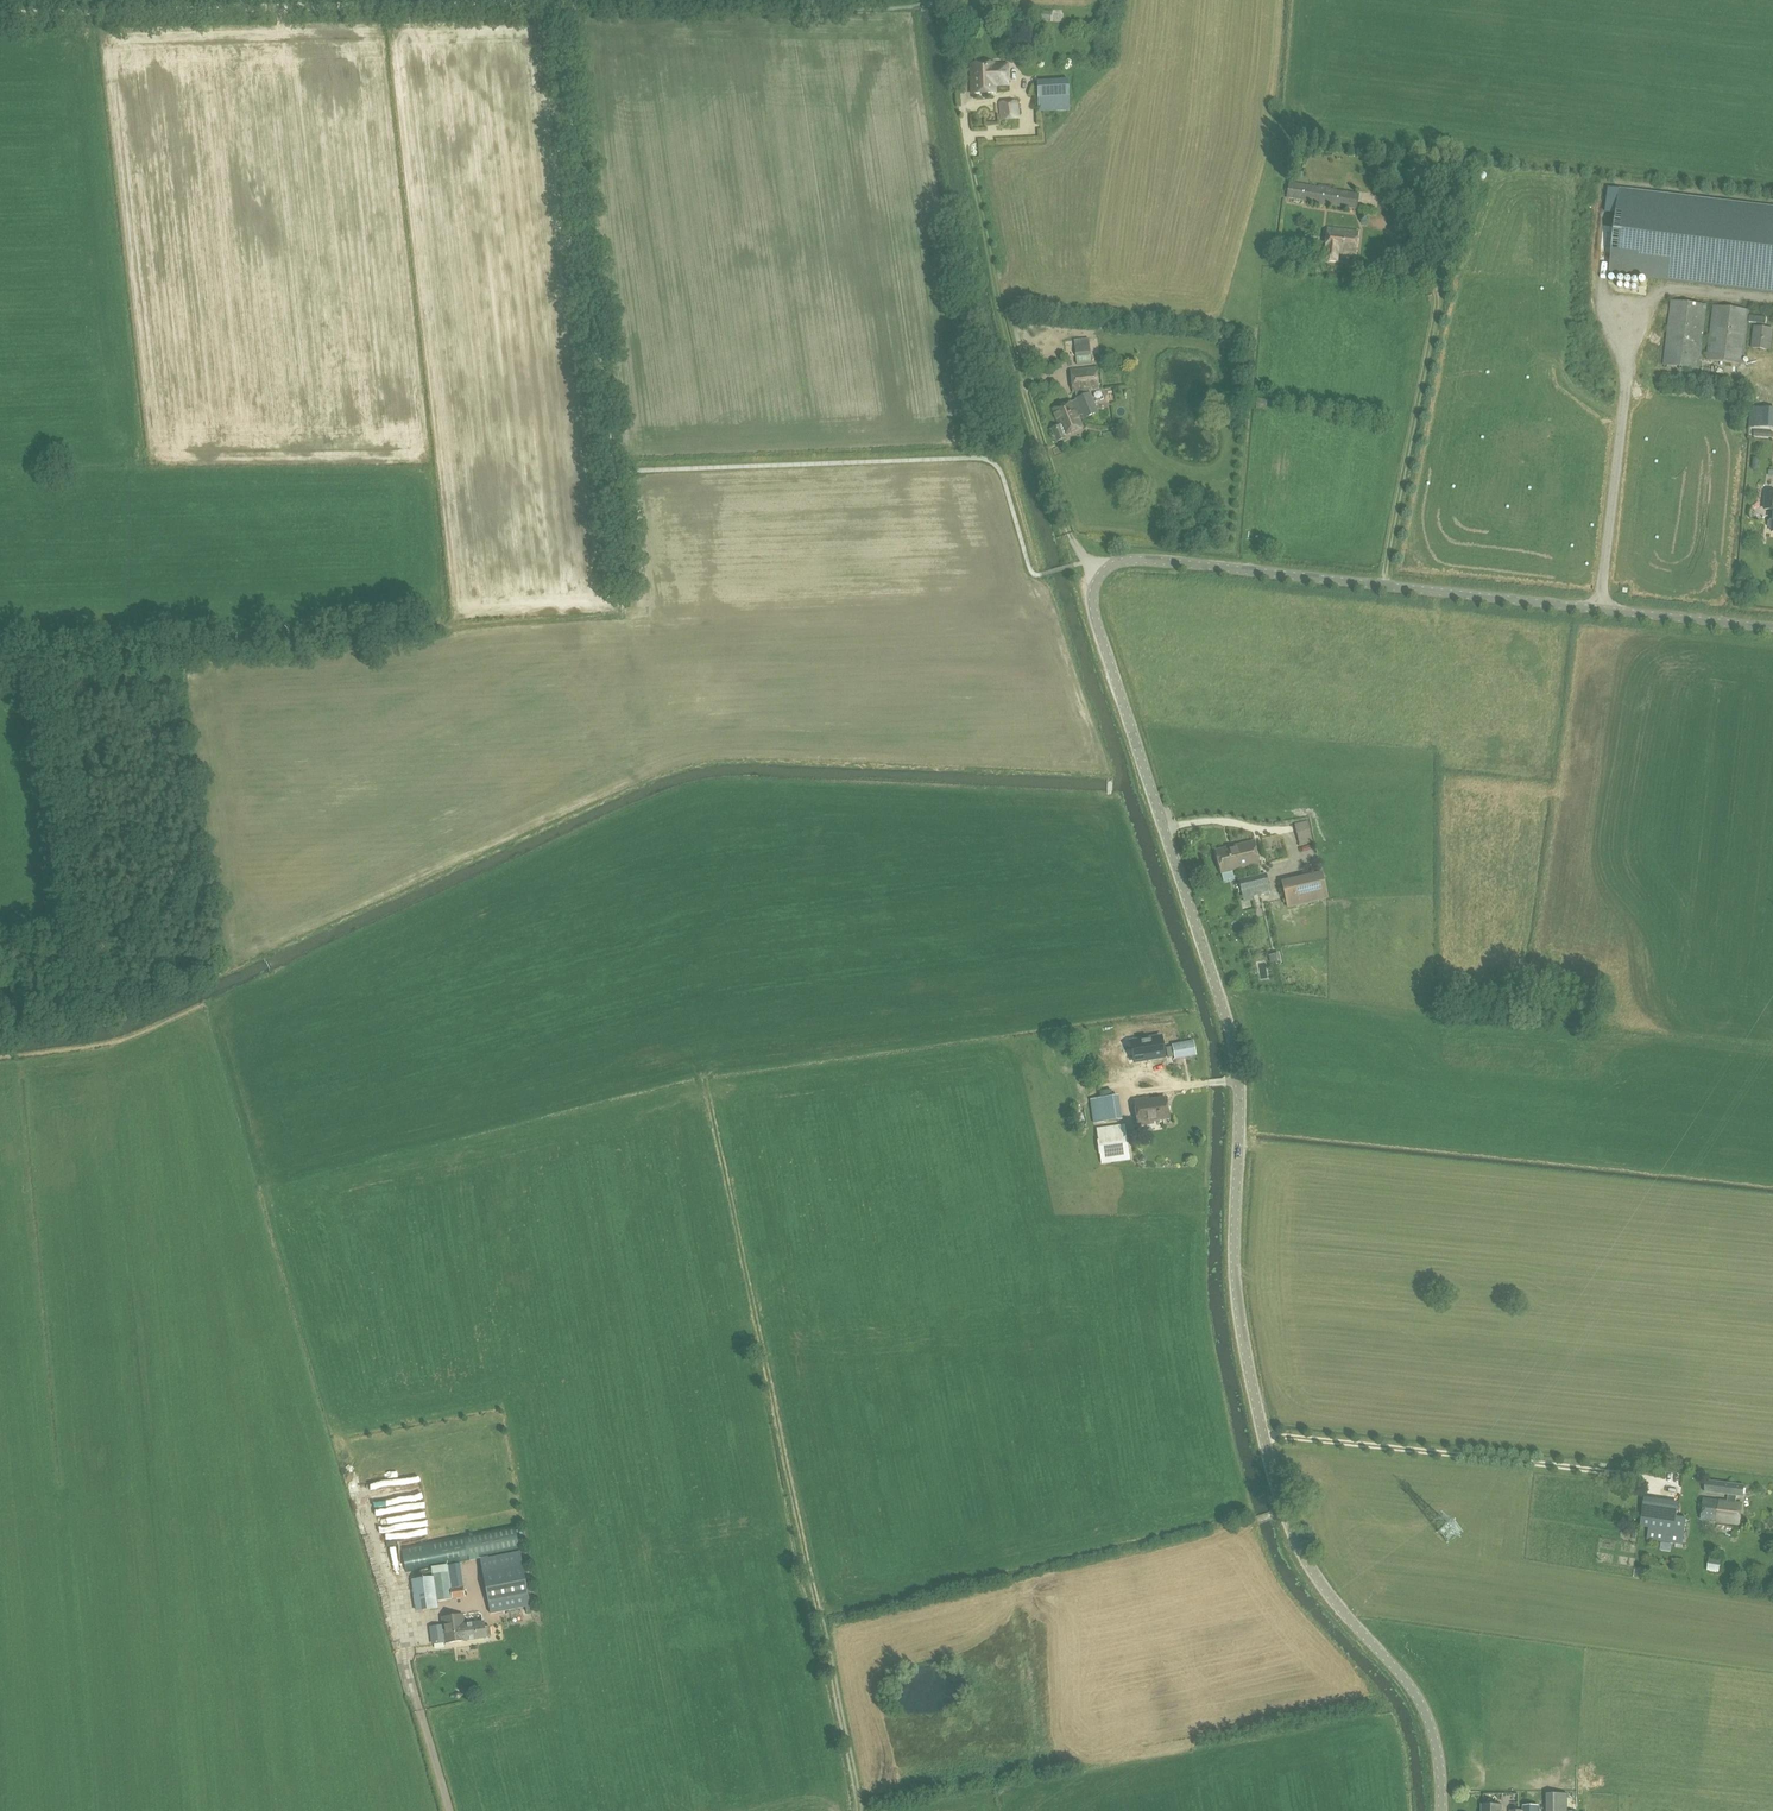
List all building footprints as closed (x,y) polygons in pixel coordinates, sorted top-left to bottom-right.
[(1039,16),(1038,22),(1051,22),(1051,17),(1052,11),(1039,11),(1039,16)] [(1006,32),(1000,28),(995,35),(1001,39),(1006,32)] [(971,94),(996,93),(995,83),(1007,82),(1007,64),(994,65),(994,63),(970,64),(971,94)] [(1070,111),(1068,79),(1037,81),(1038,112),(1070,111)] [(999,103),(1001,121),(1020,119),(1018,101),(999,103)] [(1286,198),(1357,210),(1359,193),(1330,189),(1331,186),(1318,184),(1318,187),(1289,182),(1286,198)] [(1608,274),(1772,293),(1772,207),(1618,188),(1608,274)] [(1355,255),(1358,231),(1327,228),(1325,250),(1324,260),(1337,261),(1338,253),(1355,255)] [(1699,370),(1707,305),(1671,300),(1663,365),(1699,370)] [(1743,365),(1748,322),(1749,315),(1750,310),(1713,305),(1706,360),(1743,365)] [(1749,315),(1748,322),(1766,324),(1767,317),(1749,315)] [(1771,350),(1772,333),(1772,328),(1754,326),(1751,348),(1771,350)] [(1089,345),(1074,346),(1076,357),(1091,355),(1089,345)] [(1072,402),(1072,401),(1052,409),(1059,426),(1051,429),(1057,442),(1065,438),(1064,435),(1083,428),(1078,417),(1082,415),(1083,418),(1098,412),(1090,393),(1089,394),(1089,392),(1100,391),(1097,366),(1096,366),(1095,364),(1071,367),(1071,368),(1069,369),(1072,394),(1076,393),(1077,399),(1076,399),(1076,401),(1072,402)] [(1256,408),(1266,409),(1267,400),(1258,398),(1256,408)] [(1753,427),(1772,428),(1772,408),(1755,407),(1753,427)] [(1300,844),(1312,841),(1307,821),(1295,824),(1300,844)] [(1254,840),(1214,849),(1220,874),(1260,864),(1254,840)] [(1270,846),(1262,849),(1264,857),(1272,855),(1270,846)] [(1328,898),(1322,872),(1281,881),(1287,908),(1328,898)] [(1243,899),(1251,897),(1271,892),(1266,873),(1238,880),(1243,899)] [(1271,962),(1280,960),(1278,952),(1270,955),(1271,962)] [(1281,960),(1275,963),(1277,969),(1283,966),(1281,960)] [(1160,1036),(1131,1041),(1134,1062),(1164,1057),(1160,1036)] [(1165,1057),(1194,1053),(1192,1039),(1163,1042),(1165,1057)] [(1117,1096),(1090,1099),(1093,1123),(1121,1119),(1117,1096)] [(1149,1100),(1149,1098),(1134,1100),(1138,1125),(1153,1122),(1153,1120),(1169,1117),(1166,1097),(1149,1100)] [(1124,1124),(1096,1128),(1101,1164),(1129,1160),(1124,1124)] [(1707,1481),(1705,1492),(1729,1495),(1728,1501),(1719,1500),(1719,1501),(1704,1498),(1701,1520),(1716,1522),(1716,1523),(1740,1526),(1743,1502),(1737,1502),(1738,1496),(1743,1497),(1745,1485),(1707,1481)] [(1752,1495),(1762,1495),(1762,1484),(1752,1484),(1752,1495)] [(1676,1543),(1683,1544),(1687,1518),(1677,1516),(1679,1502),(1644,1497),(1640,1526),(1649,1528),(1647,1539),(1676,1543)] [(515,1525),(423,1543),(429,1568),(520,1551),(515,1525)] [(521,1551),(480,1559),(491,1614),(526,1607),(527,1612),(532,1611),(521,1551)] [(1719,1573),(1721,1559),(1709,1557),(1707,1571),(1719,1573)] [(433,1578),(413,1581),(414,1590),(417,1610),(437,1607),(437,1601),(452,1598),(453,1599),(466,1597),(462,1571),(433,1575),(433,1578)] [(466,1641),(463,1614),(441,1617),(445,1644),(464,1641),(466,1641)] [(463,1614),(466,1641),(487,1638),(487,1637),(492,1637),(490,1626),(485,1626),(484,1621),(465,1624),(464,1614),(463,1614)] [(1565,1808),(1565,1790),(1545,1791),(1546,1810),(1572,1810),(1572,1808),(1565,1808)]
